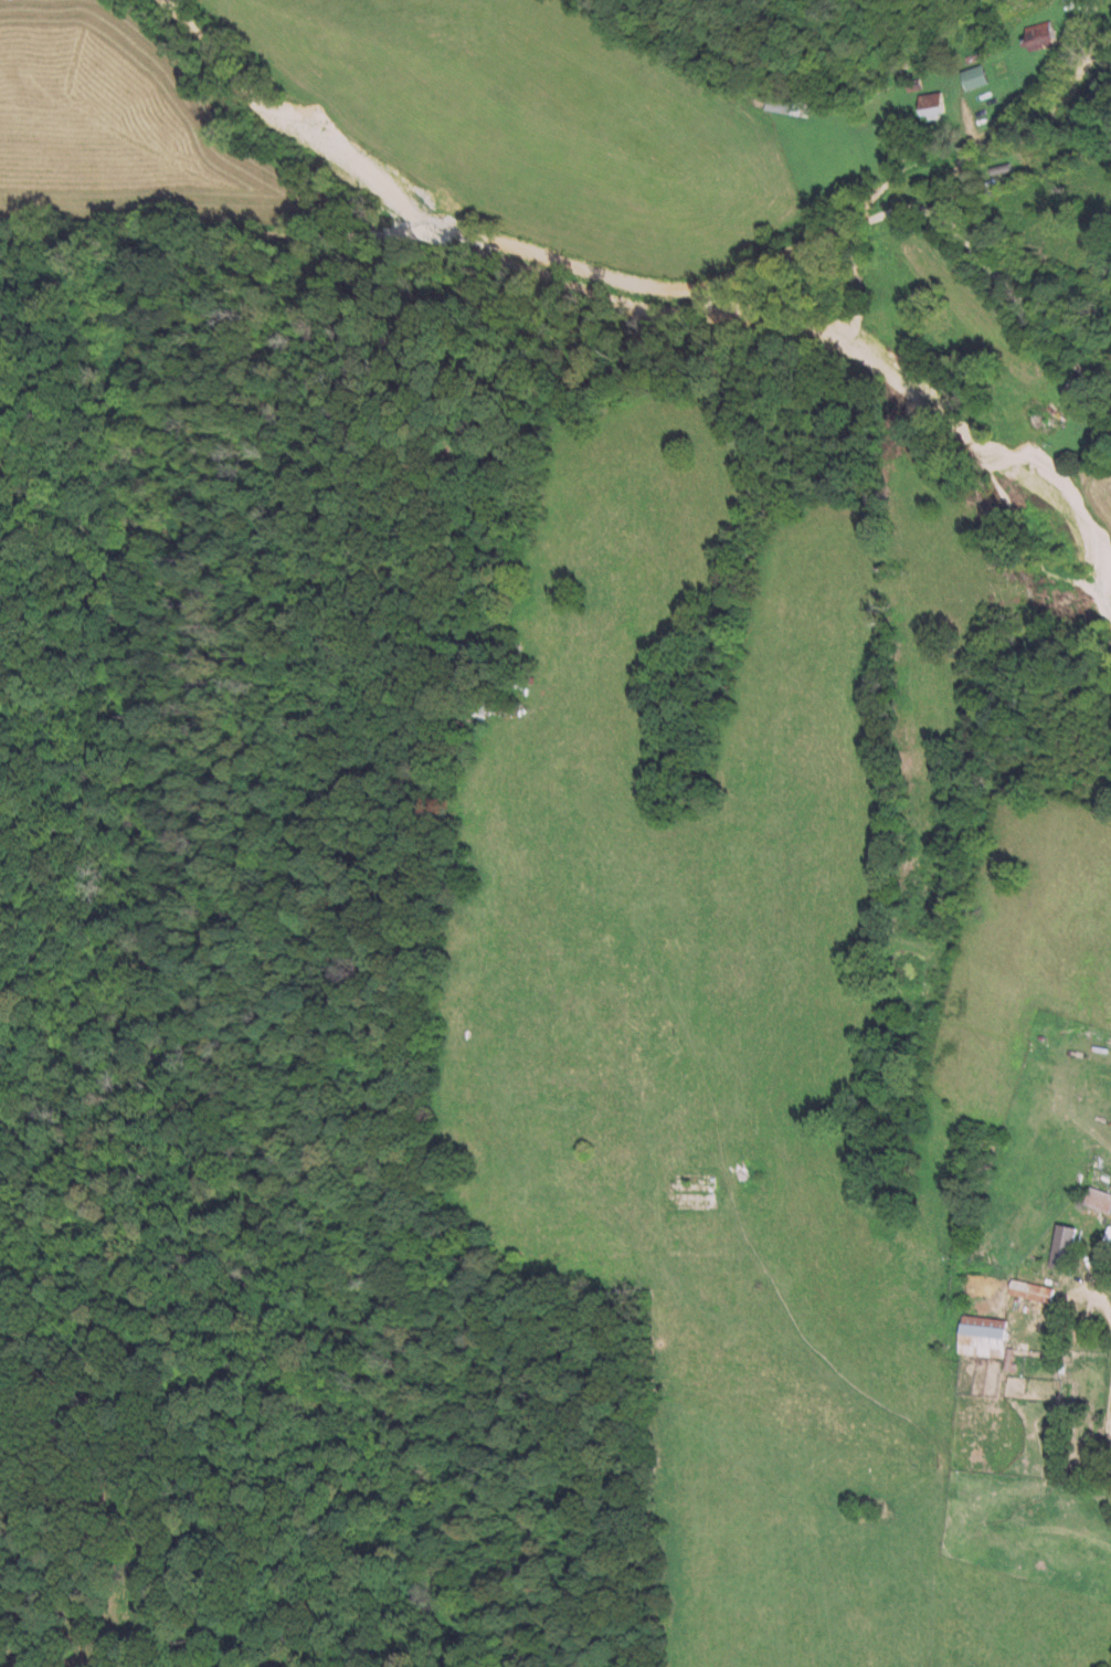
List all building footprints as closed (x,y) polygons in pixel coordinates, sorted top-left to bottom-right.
[(1018,25),(1022,49),(1047,45),(1044,21),(1018,25)] [(982,84),(978,64),(956,69),(960,88),(982,84)] [(912,93),(915,118),(936,116),(935,108),(940,108),(938,91),(912,93)] [(1108,1212),(1110,1204),(1110,1194),(1085,1185),(1079,1202),(1108,1212)] [(1043,1265),(1062,1269),(1071,1226),(1052,1223),(1043,1265)] [(1003,1293),(1045,1301),(1048,1286),(1006,1278),(1003,1293)]
